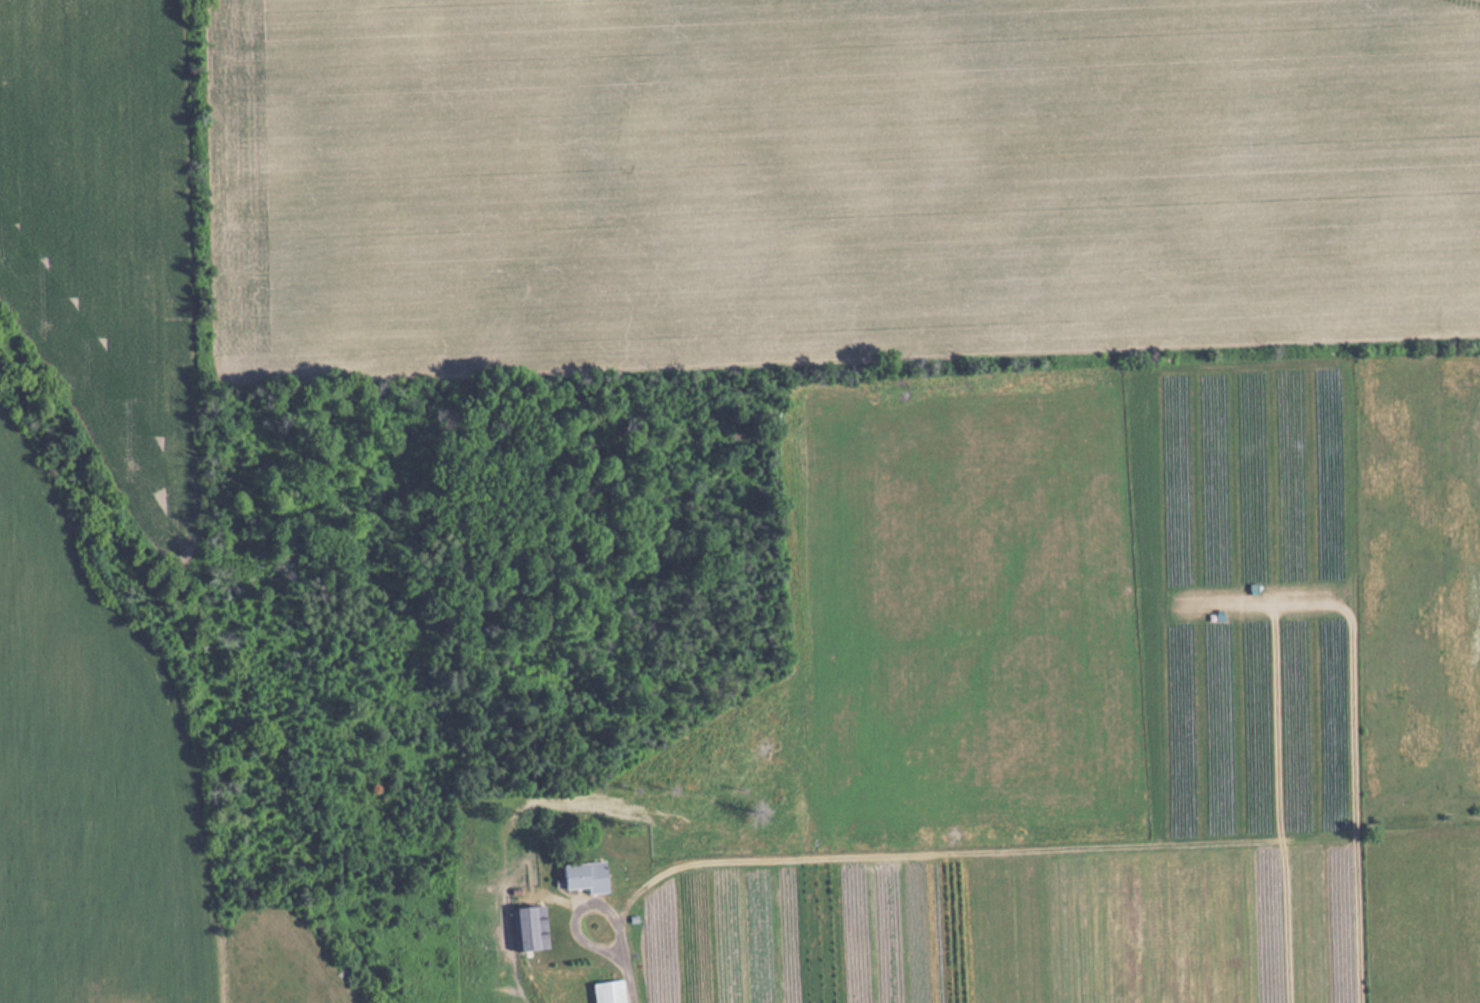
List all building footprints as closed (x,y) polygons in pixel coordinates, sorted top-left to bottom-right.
[(605,890),(603,866),(566,869),(569,894),(605,890)] [(551,950),(547,906),(513,909),(517,952),(551,950)]
